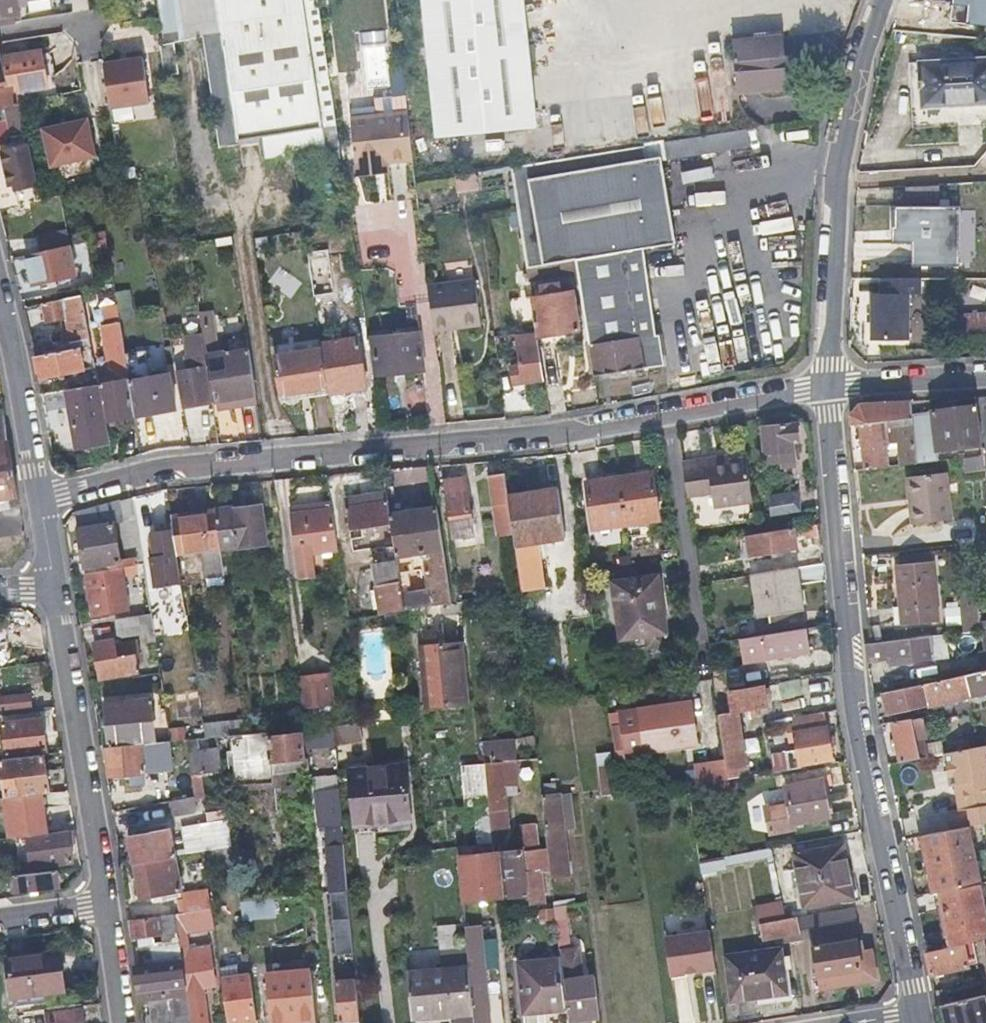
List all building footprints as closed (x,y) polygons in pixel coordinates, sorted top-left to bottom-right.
[(21,23),(17,0),(0,0),(0,26),(21,23)] [(183,37),(205,33),(220,30),(216,0),(177,0),(183,37)] [(333,125),(315,0),(216,0),(220,30),(236,138),(262,134),(320,126),(333,125)] [(444,89),(462,97),(466,117),(499,111),(501,131),(531,129),(519,0),(419,0),(426,80),(444,89)] [(205,33),(221,145),(236,142),(236,138),(220,30),(205,33)] [(785,85),(784,76),(783,67),(776,68),(775,55),(781,54),(780,34),(731,40),(735,91),(785,85)] [(103,65),(110,108),(150,102),(143,52),(127,54),(128,60),(103,65)] [(0,57),(0,85),(16,82),(14,73),(13,67),(2,69),(0,57)] [(961,61),(923,62),(923,90),(913,90),(915,127),(985,125),(985,60),(961,61)] [(16,82),(17,86),(19,93),(33,90),(29,70),(14,73),(16,82)] [(468,135),(466,117),(462,97),(444,89),(426,80),(435,139),(468,135)] [(705,82),(678,83),(680,116),(706,115),(705,82)] [(17,86),(0,90),(0,109),(12,107),(21,105),(19,93),(17,86)] [(373,163),(412,159),(407,111),(405,92),(374,96),(376,115),(348,118),(353,170),(374,168),(373,163)] [(17,127),(27,126),(21,105),(12,107),(17,127)] [(499,111),(466,117),(468,135),(501,131),(499,111)] [(89,120),(45,130),(53,167),(97,157),(89,120)] [(0,124),(0,139),(11,137),(7,123),(0,124)] [(323,148),(320,126),(262,134),(265,157),(299,152),(323,148)] [(751,129),(666,142),(669,160),(754,147),(751,129)] [(30,144),(16,148),(1,151),(9,186),(39,180),(30,144)] [(609,183),(668,174),(665,155),(649,158),(647,145),(510,168),(514,194),(609,180),(609,183)] [(475,173),(454,176),(456,192),(477,189),(475,173)] [(676,244),(668,174),(609,183),(609,180),(514,194),(526,271),(532,270),(578,264),(579,277),(593,377),(613,374),(615,380),(627,378),(626,372),(663,366),(658,335),(656,336),(644,249),(676,244)] [(943,203),(941,188),(910,190),(911,205),(943,203)] [(39,252),(70,246),(74,245),(71,230),(37,237),(39,252)] [(75,279),(70,246),(39,252),(31,254),(37,285),(75,279)] [(319,256),(307,257),(312,293),(325,291),(319,256)] [(534,284),(579,277),(578,264),(532,270),(534,284)] [(280,266),(270,281),(288,294),(299,280),(280,266)] [(864,331),(863,341),(905,342),(907,294),(918,295),(918,280),(854,278),(852,330),(864,331)] [(541,338),(560,336),(579,333),(574,295),(536,299),(541,338)] [(43,303),(44,312),(46,321),(64,318),(68,341),(88,338),(87,330),(81,301),(81,296),(43,303)] [(452,344),(451,341),(451,339),(480,335),(476,296),(428,301),(434,346),(452,344)] [(90,299),(81,301),(87,330),(95,329),(90,299)] [(107,307),(110,327),(122,325),(119,306),(107,307)] [(210,315),(199,316),(202,334),(204,352),(222,349),(220,333),(213,334),(210,315)] [(114,377),(130,374),(127,354),(122,325),(110,327),(106,328),(114,377)] [(958,328),(958,342),(985,341),(985,327),(958,328)] [(733,331),(737,357),(751,354),(747,329),(733,331)] [(187,358),(185,359),(183,359),(185,370),(175,372),(181,408),(211,403),(204,352),(202,334),(184,337),(187,358)] [(516,336),(517,347),(519,358),(510,359),(513,379),(542,375),(536,334),(516,336)] [(417,371),(414,353),(411,335),(368,340),(373,378),(417,371)] [(481,341),(480,335),(451,339),(451,341),(452,344),(481,341)] [(320,348),(326,392),(362,387),(355,338),(319,342),(320,348)] [(55,347),(34,350),(35,356),(55,353),(55,347)] [(40,378),(49,376),(93,368),(89,347),(55,353),(35,356),(40,378)] [(280,398),(326,392),(320,348),(274,354),(280,398)] [(227,352),(228,361),(229,369),(212,372),(216,401),(256,396),(249,349),(227,352)] [(131,380),(136,416),(174,409),(169,377),(150,380),(148,369),(145,354),(145,351),(127,354),(130,374),(131,380)] [(145,354),(148,369),(167,366),(165,351),(145,354)] [(102,422),(136,416),(131,380),(96,387),(102,422)] [(105,438),(102,422),(96,387),(64,392),(70,426),(82,424),(84,441),(105,438)] [(904,465),(919,463),(913,413),(911,402),(859,406),(851,415),(851,426),(863,425),(885,423),(886,444),(902,443),(904,465)] [(975,405),(934,410),(938,450),(980,444),(975,405)] [(938,450),(934,410),(913,413),(919,463),(939,461),(938,450)] [(17,495),(2,411),(0,411),(0,498),(17,495)] [(888,467),(886,444),(885,423),(863,425),(867,469),(888,467)] [(73,443),(84,441),(82,424),(70,426),(73,443)] [(793,461),(792,453),(791,444),(798,443),(796,425),(763,429),(766,464),(793,461)] [(728,458),(710,460),(711,466),(729,464),(728,458)] [(753,502),(751,487),(749,472),(747,461),(729,464),(711,466),(710,460),(684,465),(689,498),(715,494),(716,508),(753,502)] [(499,537),(515,534),(510,495),(507,473),(490,476),(499,537)] [(593,529),(626,524),(659,520),(653,473),(586,482),(593,529)] [(953,520),(950,497),(947,474),(905,480),(911,526),(953,520)] [(472,533),(469,512),(467,491),(463,492),(461,480),(443,482),(451,537),(472,533)] [(510,495),(515,534),(516,542),(537,539),(566,535),(559,488),(510,495)] [(796,490),(766,493),(768,515),(798,512),(796,490)] [(119,520),(134,517),(131,499),(75,514),(78,528),(94,525),(111,521),(119,520)] [(371,546),(392,543),(388,515),(386,500),(343,505),(346,528),(368,526),(371,546)] [(259,506),(214,512),(220,552),(264,546),(259,506)] [(289,512),(291,527),(294,543),(298,572),(315,570),(312,553),(336,550),(330,506),(289,512)] [(388,515),(392,543),(393,554),(413,552),(441,548),(435,507),(388,515)] [(220,552),(214,512),(173,518),(179,555),(200,552),(205,580),(224,578),(220,552)] [(119,520),(126,561),(141,559),(134,517),(119,520)] [(111,521),(94,525),(78,528),(85,568),(118,562),(111,521)] [(744,545),(746,545),(749,545),(751,557),(789,551),(787,539),(818,534),(817,525),(742,537),(744,545)] [(151,557),(156,591),(181,587),(172,529),(150,533),(154,556),(151,557)] [(543,586),(537,539),(516,542),(522,590),(543,586)] [(429,603),(429,605),(449,602),(441,548),(413,552),(414,558),(422,556),(426,586),(429,603)] [(394,558),(385,559),(377,561),(380,581),(373,582),(377,614),(401,610),(401,607),(396,571),(394,558)] [(85,568),(86,573),(122,569),(124,568),(138,566),(142,566),(141,559),(126,561),(118,562),(85,568)] [(903,623),(920,621),(938,619),(933,560),(897,564),(900,594),(903,623)] [(138,566),(124,568),(125,575),(139,573),(138,566)] [(751,575),(755,599),(759,624),(801,617),(793,568),(751,575)] [(122,569),(86,573),(93,616),(128,610),(122,569)] [(396,571),(401,607),(429,603),(426,586),(407,589),(405,569),(396,571)] [(660,572),(636,576),(611,579),(620,640),(669,633),(660,572)] [(962,629),(969,628),(976,627),(973,577),(958,579),(962,629)] [(895,623),(903,623),(900,594),(892,595),(895,623)] [(944,624),(957,624),(957,602),(944,602),(944,624)] [(117,621),(118,628),(119,635),(142,632),(143,643),(154,641),(151,617),(117,621)] [(745,661),(775,656),(805,651),(802,634),(796,634),(795,629),(741,638),(745,661)] [(915,655),(916,658),(917,661),(936,657),(935,652),(946,650),(943,632),(870,642),(862,644),(866,663),(915,655)] [(466,702),(463,672),(460,642),(418,646),(423,706),(466,702)] [(142,666),(140,658),(139,651),(117,654),(116,651),(95,654),(100,682),(136,676),(134,666),(142,666)] [(911,672),(915,686),(949,677),(947,669),(937,671),(936,666),(911,672)] [(985,693),(985,668),(949,677),(915,686),(886,693),(891,713),(985,693)] [(328,671),(298,675),(299,682),(302,707),(332,703),(328,671)] [(771,700),(782,700),(783,708),(802,707),(800,681),(771,682),(771,700)] [(727,775),(738,774),(749,772),(741,711),(767,707),(763,687),(730,691),(732,709),(718,711),(725,759),(727,775)] [(730,691),(729,688),(715,690),(718,711),(732,709),(730,691)] [(1,714),(33,710),(31,692),(0,696),(0,702),(1,714)] [(106,704),(110,746),(154,742),(151,701),(106,704)] [(645,752),(672,748),(699,744),(693,702),(639,710),(645,752)] [(332,703),(302,707),(303,714),(333,711),(332,703)] [(926,731),(928,731),(929,730),(927,717),(913,721),(912,717),(893,721),(901,761),(931,755),(926,731)] [(2,723),(6,754),(44,749),(41,719),(2,723)] [(330,724),(332,741),(360,738),(358,722),(330,724)] [(833,758),(830,740),(828,723),(796,727),(800,762),(833,758)] [(305,727),(307,748),(332,745),(332,741),(330,724),(305,727)] [(979,741),(985,740),(985,728),(977,730),(979,741)] [(269,737),(270,747),(272,758),(301,755),(298,734),(269,737)] [(221,768),(219,752),(217,736),(188,739),(192,772),(221,768)] [(539,738),(518,741),(520,758),(541,756),(539,738)] [(109,746),(110,761),(111,777),(133,775),(143,773),(168,770),(167,740),(154,742),(110,746),(109,746)] [(486,744),(488,762),(514,759),(520,758),(518,741),(486,744)] [(950,828),(967,824),(985,820),(985,794),(984,784),(985,784),(985,742),(944,752),(940,753),(947,784),(953,783),(959,807),(946,810),(950,828)] [(599,792),(618,790),(615,752),(595,753),(599,792)] [(272,770),(309,766),(308,754),(301,755),(272,758),(272,770)] [(0,761),(5,801),(37,796),(47,795),(42,756),(0,761)] [(505,772),(510,771),(516,771),(514,759),(488,762),(485,762),(486,764),(489,804),(490,811),(508,810),(505,772)] [(712,760),(716,784),(728,782),(727,775),(725,759),(712,760)] [(468,806),(489,804),(486,764),(464,767),(468,806)] [(144,786),(143,773),(133,775),(134,786),(144,786)] [(409,831),(407,804),(404,776),(348,781),(353,835),(409,831)] [(757,789),(765,833),(829,822),(821,778),(757,789)] [(548,792),(557,874),(571,872),(566,826),(577,825),(573,793),(562,794),(562,791),(559,791),(558,781),(547,782),(549,792),(548,792)] [(323,824),(329,891),(346,889),(336,788),(317,790),(320,825),(323,824)] [(197,808),(195,794),(170,800),(173,813),(197,808)] [(5,801),(0,801),(0,807),(4,837),(23,835),(26,835),(25,832),(42,830),(37,796),(5,801)] [(510,826),(508,810),(490,811),(491,828),(510,826)] [(186,832),(189,854),(232,846),(229,821),(204,824),(186,832)] [(531,896),(532,906),(546,904),(537,821),(523,823),(526,852),(528,874),(531,896)] [(936,891),(939,890),(979,881),(967,824),(950,828),(924,834),(936,891)] [(152,832),(152,829),(151,826),(131,829),(136,863),(177,856),(173,829),(152,832)] [(64,830),(26,835),(23,835),(28,867),(68,861),(64,830)] [(851,898),(847,873),(843,848),(794,855),(802,906),(851,898)] [(531,896),(528,874),(526,852),(459,859),(464,904),(531,896)] [(724,855),(699,858),(701,870),(725,866),(724,855)] [(177,856),(136,863),(141,898),(183,892),(177,856)] [(8,885),(12,884),(15,884),(16,891),(56,886),(55,869),(6,875),(8,885)] [(939,890),(950,946),(962,944),(976,940),(985,938),(985,917),(979,881),(939,890)] [(346,889),(329,891),(331,919),(334,918),(337,948),(352,947),(346,889)] [(273,919),(272,896),(239,898),(240,920),(273,919)] [(758,904),(760,923),(785,919),(783,901),(758,904)] [(558,906),(561,926),(563,947),(575,946),(571,905),(558,906)] [(798,917),(800,931),(801,934),(812,932),(854,925),(852,908),(798,917)] [(209,910),(175,914),(178,932),(191,930),(191,924),(210,921),(209,910)] [(175,914),(153,917),(131,920),(133,939),(138,938),(178,933),(178,932),(175,914)] [(760,923),(761,930),(763,937),(800,931),(798,917),(785,919),(760,923)] [(454,924),(435,926),(437,950),(456,949),(454,924)] [(812,932),(820,980),(862,972),(860,957),(866,955),(866,954),(864,943),(858,944),(854,925),(812,932)] [(469,968),(473,1022),(488,1022),(484,983),(486,983),(482,928),(466,930),(469,968)] [(715,967),(709,929),(665,937),(670,975),(715,967)] [(153,945),(156,966),(183,963),(182,957),(178,933),(138,938),(139,947),(153,945)] [(967,965),(962,944),(950,946),(925,952),(930,974),(967,965)] [(576,949),(566,950),(574,1022),(593,1022),(592,1016),(604,1015),(599,975),(589,976),(586,948),(576,949)] [(778,992),(775,970),(773,948),(726,955),(732,998),(778,992)] [(55,952),(29,956),(3,961),(10,1004),(62,995),(55,952)] [(182,957),(183,963),(187,995),(192,1022),(208,1022),(203,988),(214,987),(209,953),(182,957)] [(862,972),(820,980),(822,992),(877,982),(872,953),(866,954),(866,955),(860,957),(862,972)] [(564,958),(541,960),(518,962),(523,1015),(570,1011),(564,958)] [(156,966),(134,969),(138,998),(141,1000),(151,998),(151,999),(153,999),(187,995),(183,963),(156,966)] [(469,968),(407,974),(410,1017),(451,1015),(451,1022),(473,1022),(469,968)] [(287,973),(264,975),(269,1022),(288,1022),(313,1021),(309,971),(287,973)] [(252,1001),(249,974),(221,978),(227,1022),(255,1022),(252,1001)] [(355,976),(346,977),(337,978),(341,1018),(359,1017),(355,976)] [(963,999),(943,1004),(947,1022),(985,1022),(985,1011),(982,994),(963,999)] [(154,1022),(192,1022),(187,995),(153,999),(156,1014),(153,1014),(154,1022)] [(78,1007),(23,1016),(24,1022),(80,1022),(78,1007)]
